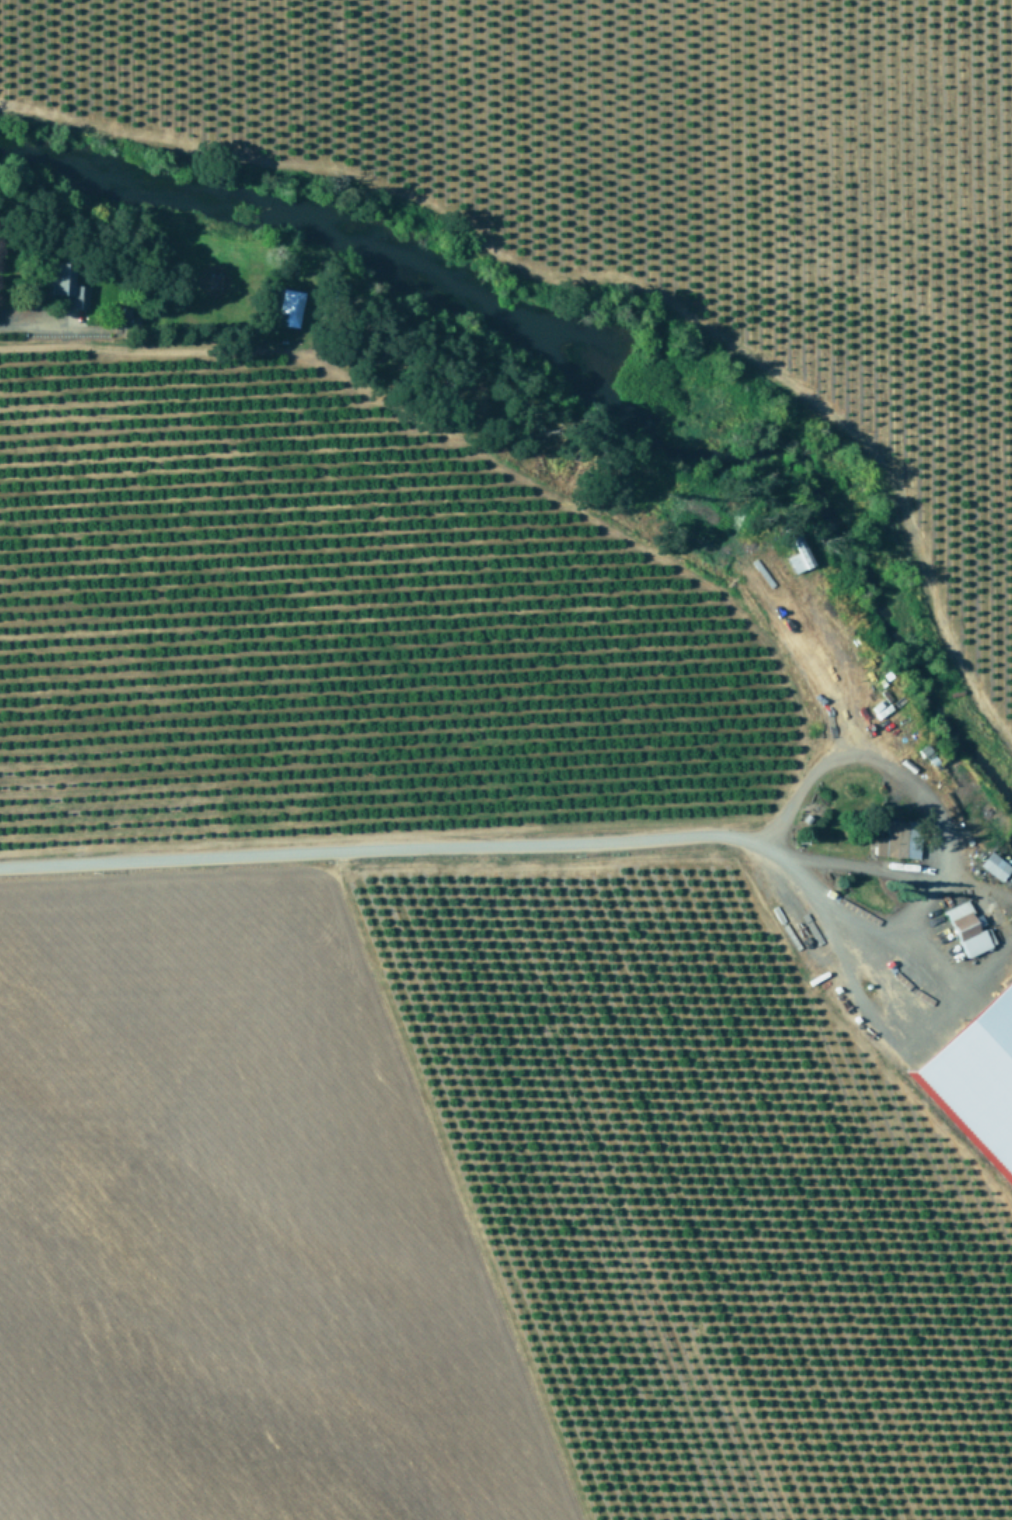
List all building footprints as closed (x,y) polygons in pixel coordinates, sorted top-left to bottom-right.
[(44,295),(68,295),(69,264),(45,263),(44,295)] [(85,309),(85,286),(70,286),(69,309),(85,309)] [(886,822),(885,837),(875,837),(874,857),(916,859),(917,824),(886,822)] [(965,959),(990,948),(982,930),(978,931),(965,902),(944,911),(965,959)] [(906,1069),(1011,1184),(1011,972),(906,1069)]
